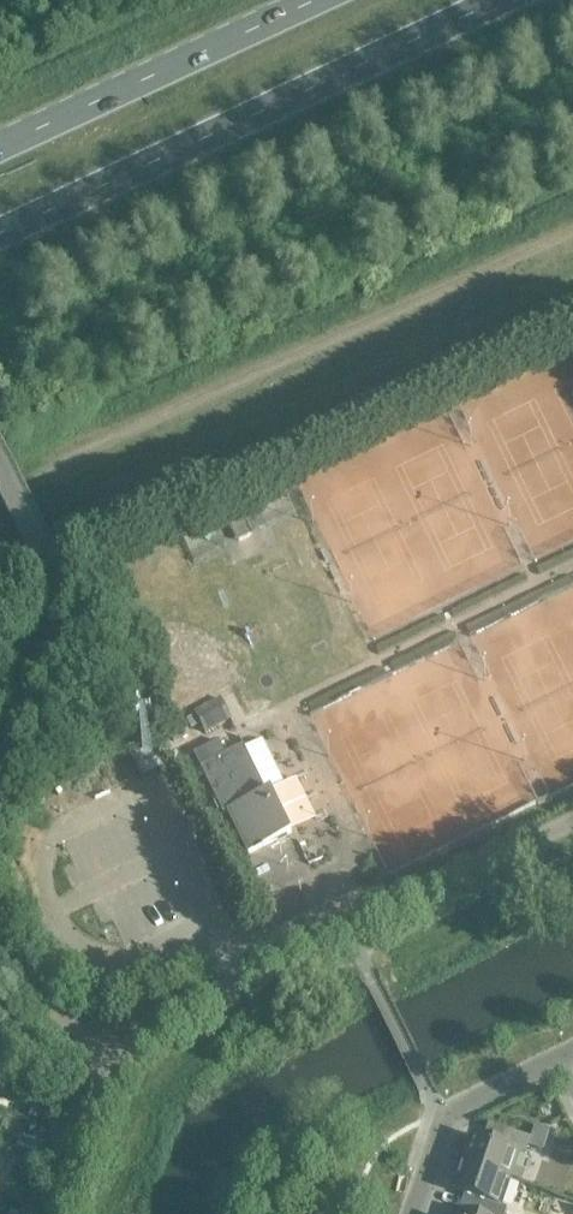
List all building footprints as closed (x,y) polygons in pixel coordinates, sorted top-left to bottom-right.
[(231,719),(221,698),(195,711),(205,732),(231,719)] [(218,740),(193,752),(224,813),(228,811),(249,854),(292,833),(271,790),(267,792),(244,746),(225,755),(218,740)] [(531,1138),(528,1147),(542,1152),(550,1131),(535,1126),(531,1138)] [(474,1135),(465,1163),(511,1179),(520,1152),(526,1154),(528,1147),(531,1138),(512,1132),(507,1147),(474,1135)] [(465,1163),(455,1191),(488,1202),(484,1213),(505,1213),(507,1209),(501,1207),(511,1179),(465,1163)]
